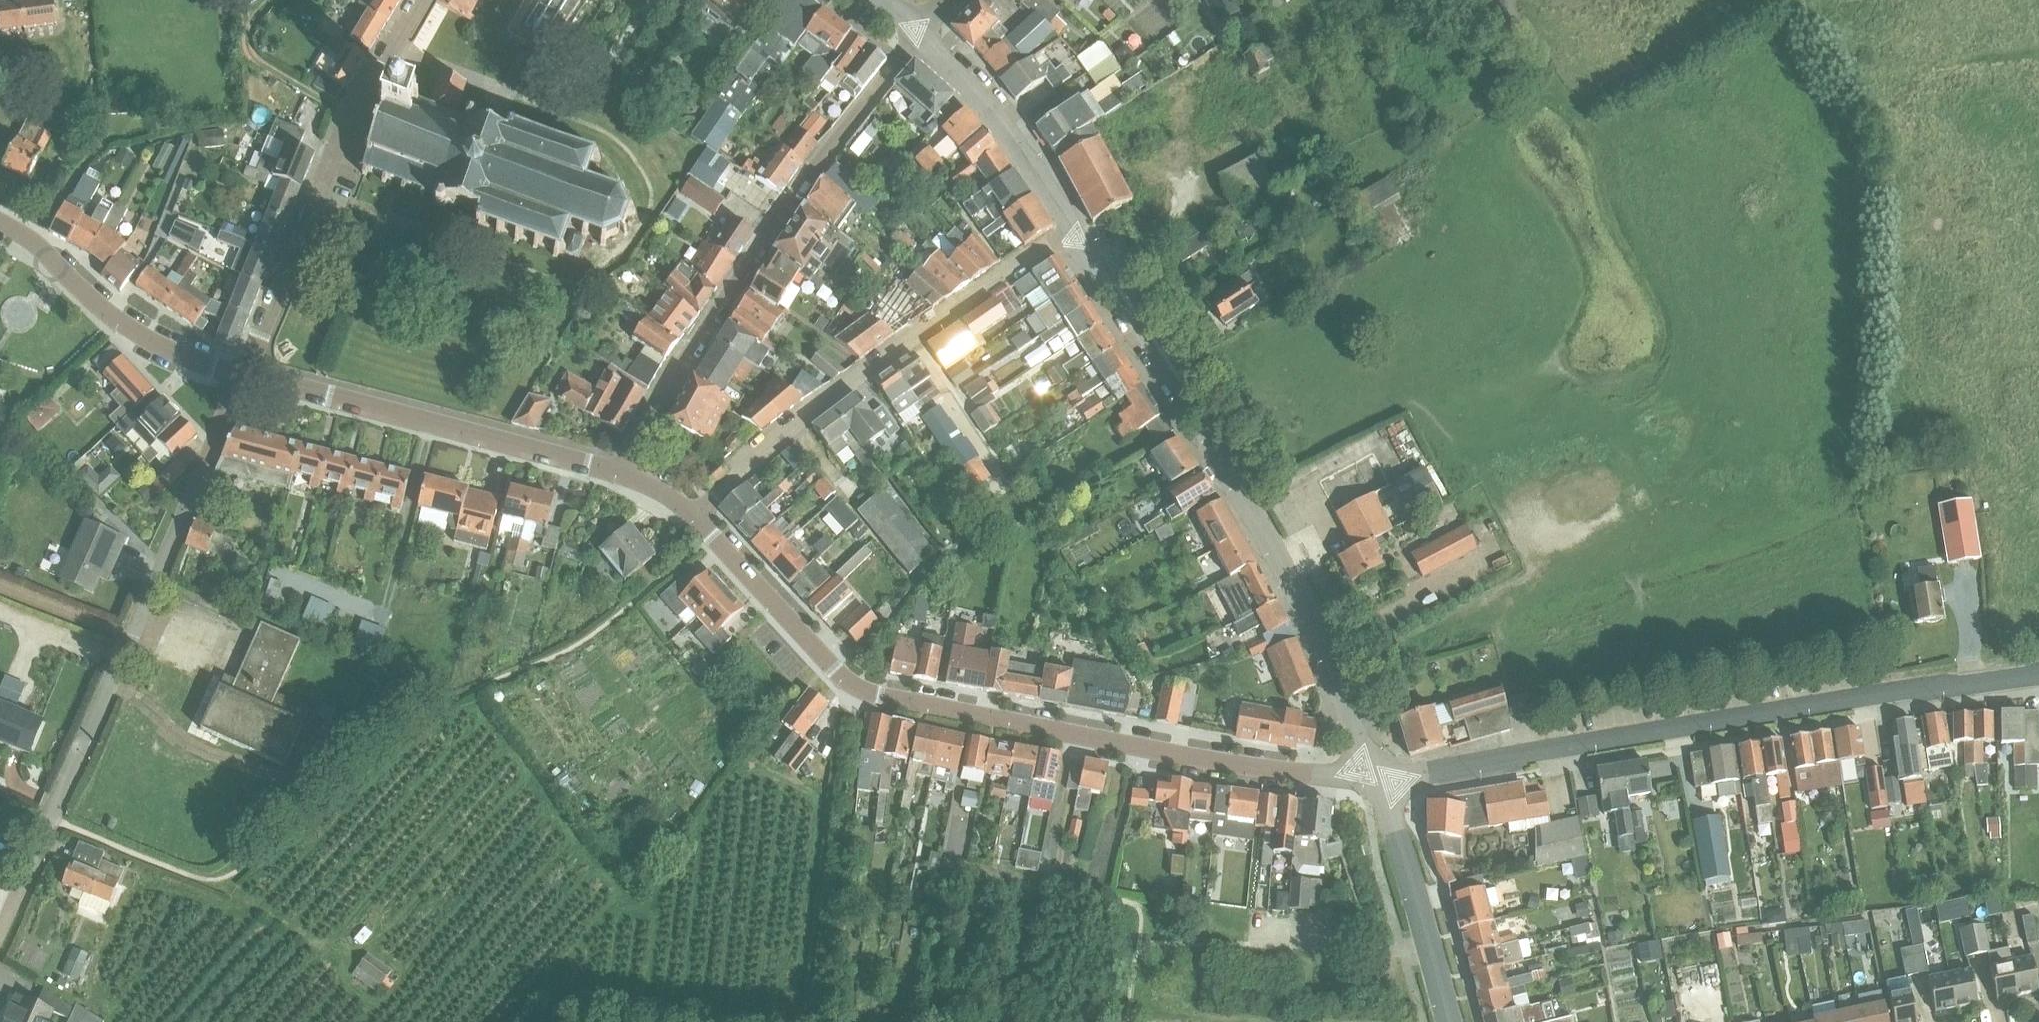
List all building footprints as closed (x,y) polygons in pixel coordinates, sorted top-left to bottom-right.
[(53,0),(27,0),(0,4),(0,32),(57,25),(53,0)] [(370,12),(387,22),(400,0),(363,0),(359,5),(370,12)] [(479,0),(437,0),(435,3),(473,23),(476,17),(471,15),(479,0)] [(537,0),(525,0),(508,32),(546,53),(571,13),(580,0),(540,0),(539,2),(537,0)] [(783,8),(768,27),(693,136),(716,152),(741,115),(743,115),(766,85),(767,86),(798,45),(823,12),(822,12),(829,3),(829,0),(789,0),(783,8)] [(754,0),(708,0),(702,8),(720,21),(719,23),(733,34),(740,25),(737,23),(754,0)] [(951,29),(952,30),(962,40),(972,49),(973,48),(979,54),(982,58),(1000,81),(1032,59),(1028,56),(1053,34),(1047,28),(1035,15),(1007,40),(1004,37),(1007,33),(994,20),(1001,12),(990,1),(989,0),(979,0),(977,3),(974,5),(953,26),(952,27),(951,29)] [(1021,4),(1035,15),(1047,28),(1056,18),(1059,15),(1045,3),(1044,5),(1038,0),(1017,0),(1021,4)] [(1217,25),(1243,11),(1237,0),(1204,0),(1217,25)] [(1108,11),(1102,17),(1110,24),(1116,19),(1108,11)] [(387,22),(370,12),(352,42),(368,52),(387,22)] [(836,54),(851,34),(823,12),(798,45),(813,56),(803,69),(821,84),(826,78),(841,57),(836,54)] [(455,51),(464,24),(435,14),(426,41),(455,51)] [(1056,18),(1047,28),(1053,34),(1058,37),(1067,27),(1056,18)] [(341,42),(346,33),(323,22),(318,33),(331,39),(332,37),(341,42)] [(313,30),(309,40),(325,48),(331,39),(318,33),(313,30)] [(868,47),(851,34),(836,54),(841,57),(826,78),(836,87),(838,86),(868,47)] [(346,89),(366,57),(341,42),(332,37),(331,39),(325,48),(340,57),(329,77),(323,74),(316,87),(336,99),(342,87),(346,89)] [(1259,49),(1254,40),(1237,49),(1253,79),(1255,78),(1257,83),(1270,77),(1267,72),(1280,66),(1276,59),(1279,58),(1271,43),(1259,49)] [(1077,61),(1087,75),(1112,59),(1101,44),(1077,61)] [(868,47),(838,86),(854,100),(860,93),(886,61),(868,47)] [(1126,47),(1115,54),(1123,66),(1134,58),(1126,47)] [(1000,81),(1017,102),(1047,81),(1053,90),(1070,77),(1062,66),(1054,71),(1048,63),(1040,69),(1032,59),(1000,81)] [(1087,75),(1096,88),(1120,72),(1112,59),(1087,75)] [(914,63),(893,87),(913,104),(908,110),(912,113),(907,120),(927,137),(950,118),(956,111),(946,103),(952,96),(914,63)] [(442,74),(431,106),(431,107),(454,116),(455,115),(466,83),(442,74)] [(270,77),(267,84),(275,87),(278,81),(270,77)] [(431,107),(431,106),(415,100),(417,97),(413,95),(411,99),(394,93),(396,89),(392,88),(391,92),(386,89),(385,93),(389,94),(385,107),(381,106),(379,110),(383,111),(380,120),(373,117),(367,133),(375,136),(371,148),(366,147),(365,151),(369,152),(365,165),(361,164),(359,168),(364,170),(362,175),(366,176),(368,171),(383,177),(382,181),(386,183),(387,178),(402,184),(400,189),(406,190),(407,186),(422,191),(420,196),(424,197),(426,192),(430,193),(430,195),(434,196),(435,205),(443,208),(449,202),(478,213),(508,134),(478,123),(477,116),(470,114),(465,119),(455,115),(454,116),(431,107)] [(1115,93),(1095,107),(1104,119),(1123,105),(1115,93)] [(1077,101),(1035,128),(1047,147),(1050,151),(1090,128),(1104,119),(1095,107),(1086,95),(1077,101)] [(948,137),(931,152),(922,141),(908,153),(928,176),(942,164),(941,163),(958,149),(982,128),(965,109),(958,115),(942,130),(948,137)] [(812,112),(800,128),(811,138),(824,122),(812,112)] [(783,114),(772,128),(779,134),(790,119),(783,114)] [(28,119),(2,167),(27,180),(51,136),(40,131),(45,123),(33,116),(28,119)] [(508,134),(478,213),(477,217),(473,216),(471,220),(476,222),(474,226),(479,227),(480,224),(497,229),(495,233),(500,235),(501,231),(516,236),(515,240),(518,242),(520,238),(534,243),(533,247),(537,248),(538,244),(555,251),(553,256),(557,257),(559,252),(578,259),(584,239),(586,240),(588,233),(602,238),(601,245),(606,245),(607,238),(620,232),(624,237),(628,234),(623,229),(627,215),(635,214),(635,210),(628,210),(621,196),(626,191),(622,188),(618,193),(605,189),(607,183),(602,181),(600,187),(585,182),(593,161),(598,163),(600,158),(595,157),(597,151),(592,149),(590,155),(574,149),(576,145),(572,144),(571,147),(556,142),(557,138),(553,137),(552,141),(537,135),(539,131),(535,130),(534,134),(515,127),(517,122),(513,120),(511,126),(506,124),(504,129),(509,131),(508,134)] [(263,155),(257,171),(301,189),(314,156),(298,149),(305,133),(275,121),(268,138),(274,140),(285,145),(278,161),(263,155)] [(803,163),(817,143),(811,138),(800,128),(784,148),(803,163)] [(982,128),(958,149),(968,162),(949,177),(955,186),(959,182),(975,170),(972,166),(974,165),(990,186),(1012,171),(996,147),(982,128)] [(1090,128),(1050,151),(1063,170),(1102,147),(1090,128)] [(222,131),(198,133),(199,148),(223,146),(222,131)] [(268,138),(265,144),(271,147),(274,140),(268,138)] [(179,140),(170,161),(178,165),(188,144),(179,140)] [(728,141),(719,153),(733,163),(741,150),(728,141)] [(803,163),(784,148),(781,145),(766,167),(756,160),(753,164),(749,161),(744,169),(780,194),(803,163)] [(162,147),(153,164),(162,169),(171,152),(162,147)] [(1102,147),(1063,170),(1077,196),(1082,206),(1092,224),(1131,201),(1102,147)] [(703,170),(714,154),(707,149),(696,166),(703,170)] [(121,151),(113,165),(126,173),(134,159),(121,151)] [(703,170),(696,166),(691,174),(713,189),(718,182),(730,164),(714,154),(703,170)] [(1257,157),(1219,177),(1234,204),(1271,184),(1257,157)] [(288,221),(301,189),(257,171),(247,167),(244,175),(267,185),(266,188),(277,193),(269,213),(288,221)] [(995,222),(1030,198),(1023,188),(1012,171),(990,186),(962,205),(971,218),(986,208),(995,222)] [(230,183),(208,175),(204,186),(226,194),(230,183)] [(69,243),(83,218),(89,206),(100,184),(84,176),(73,196),(68,198),(65,205),(50,233),(69,243)] [(824,176),(805,206),(836,232),(852,211),(858,217),(863,213),(857,205),(841,192),(824,176)] [(714,216),(724,201),(692,179),(681,193),(714,216)] [(852,179),(841,192),(857,205),(863,213),(866,216),(878,202),(852,179)] [(185,180),(181,190),(190,193),(194,183),(185,180)] [(718,182),(713,189),(721,194),(726,187),(718,182)] [(675,196),(664,211),(675,219),(686,204),(675,196)] [(995,222),(980,232),(986,240),(1008,225),(1023,247),(1051,228),(1052,228),(1031,197),(1030,198),(995,222)] [(83,218),(69,243),(89,254),(114,208),(102,201),(91,222),(83,218)] [(114,208),(89,254),(107,268),(121,251),(126,245),(114,235),(127,211),(116,205),(114,208)] [(805,206),(785,235),(800,246),(798,249),(821,266),(822,263),(837,274),(857,247),(836,232),(805,206)] [(269,213),(255,246),(275,254),(288,221),(269,213)] [(706,244),(735,261),(755,233),(734,217),(724,231),(718,227),(706,244)] [(174,222),(168,236),(182,244),(189,228),(174,222)] [(964,224),(958,231),(966,238),(973,232),(964,224)] [(248,235),(236,230),(225,225),(222,233),(233,237),(245,242),(248,235)] [(1251,228),(1235,236),(1240,245),(1255,237),(1251,228)] [(949,263),(969,282),(997,264),(973,235),(968,241),(955,229),(946,239),(959,251),(949,263)] [(221,232),(217,242),(240,251),(232,272),(242,278),(262,286),(275,254),(255,246),(245,242),(233,237),(222,233),(221,232)] [(916,247),(900,233),(891,243),(907,257),(916,247)] [(785,235),(774,252),(801,271),(799,274),(806,280),(820,290),(824,283),(813,276),(821,266),(798,249),(800,246),(785,235)] [(1201,238),(1175,255),(1183,267),(1209,250),(1201,238)] [(735,261),(706,244),(705,242),(689,264),(685,261),(683,264),(697,273),(698,272),(716,288),(735,261)] [(969,282),(949,263),(928,244),(923,249),(933,258),(922,270),(951,295),(969,282)] [(121,251),(107,268),(101,276),(120,291),(143,262),(138,259),(136,262),(121,251)] [(774,252),(750,291),(775,309),(778,305),(792,284),(800,289),(806,280),(799,274),(801,271),(774,252)] [(863,253),(859,258),(877,273),(881,268),(863,253)] [(148,269),(136,287),(165,307),(177,289),(183,279),(188,272),(196,259),(190,255),(177,275),(172,272),(165,281),(148,269)] [(1031,274),(1013,286),(1022,300),(1024,299),(1033,313),(1050,302),(1075,285),(1057,257),(1031,274)] [(697,273),(683,264),(682,263),(664,288),(669,291),(698,314),(716,288),(698,272),(697,273)] [(951,295),(922,270),(921,268),(906,285),(932,308),(951,295)] [(177,289),(165,307),(193,327),(201,316),(211,302),(190,288),(197,278),(188,272),(183,279),(177,289)] [(1247,291),(1256,284),(1249,273),(1227,288),(1229,290),(1208,304),(1224,327),(1225,326),(1227,328),(1235,322),(1234,320),(1256,305),(1247,291)] [(646,276),(641,282),(651,290),(656,284),(646,276)] [(262,286),(242,278),(229,309),(249,317),(262,286)] [(1075,285),(1050,302),(1033,313),(1046,332),(1088,304),(1075,285)] [(218,290),(215,298),(223,302),(226,293),(218,290)] [(698,314),(669,291),(649,320),(678,341),(698,314)] [(750,291),(737,310),(770,332),(783,315),(785,317),(789,313),(778,305),(775,309),(750,291)] [(993,299),(926,345),(944,371),(978,348),(973,339),(1005,317),(993,299)] [(678,341),(649,320),(634,309),(622,300),(615,310),(640,328),(633,338),(645,347),(664,360),(678,341)] [(211,302),(203,313),(224,322),(216,342),(235,350),(249,317),(229,309),(211,301),(211,302)] [(853,328),(835,341),(859,360),(894,335),(890,332),(868,317),(846,303),(840,312),(858,324),(853,328)] [(1088,304),(1046,332),(1038,338),(1043,345),(1057,335),(1065,348),(1075,341),(1101,324),(1088,304)] [(868,317),(890,332),(897,322),(875,307),(868,317)] [(737,310),(730,322),(773,352),(775,349),(763,341),(770,332),(737,310)] [(201,316),(193,327),(201,332),(208,322),(201,316)] [(821,319),(814,329),(822,334),(829,324),(821,319)] [(730,322),(717,342),(744,359),(754,365),(759,369),(770,350),(730,322)] [(1101,324),(1075,341),(1083,353),(1061,368),(1068,379),(1090,364),(1115,347),(1101,324)] [(1023,333),(1010,342),(1016,352),(1029,343),(1023,333)] [(717,342),(705,360),(732,378),(744,359),(717,342)] [(120,408),(109,418),(116,426),(155,391),(113,345),(93,364),(117,390),(110,397),(120,408)] [(1098,376),(1075,390),(1076,391),(1080,398),(1103,383),(1128,366),(1115,347),(1090,364),(1098,376)] [(601,349),(597,356),(612,366),(648,389),(660,367),(640,355),(634,365),(626,360),(624,364),(601,349)] [(844,372),(819,352),(811,362),(833,380),(844,372)] [(911,356),(893,368),(917,404),(936,391),(911,356)] [(732,378),(705,360),(693,378),(731,401),(737,405),(742,397),(726,387),(732,378)] [(648,389),(612,366),(608,371),(597,390),(567,373),(557,390),(562,393),(559,398),(600,421),(600,422),(621,435),(648,389)] [(1124,397),(1141,386),(1129,367),(1128,367),(1128,366),(1103,383),(1112,397),(1101,404),(1098,399),(1080,412),(1085,420),(1104,408),(1105,410),(1124,397)] [(893,368),(874,382),(898,417),(904,425),(918,415),(917,413),(922,410),(917,404),(893,368)] [(956,369),(946,376),(955,388),(965,381),(956,369)] [(707,444),(731,401),(693,378),(679,404),(679,405),(669,423),(707,444)] [(1045,378),(1035,384),(1041,393),(1051,386),(1045,378)] [(763,399),(780,417),(804,399),(791,390),(775,379),(767,386),(771,391),(762,399),(763,399)] [(979,380),(962,391),(970,402),(986,390),(984,387),(979,380)] [(796,381),(791,390),(804,399),(813,392),(796,381)] [(1172,431),(1161,416),(1141,386),(1124,397),(1131,408),(1117,417),(1122,424),(1114,429),(1122,441),(1144,427),(1154,444),(1172,432),(1172,431)] [(155,391),(116,426),(126,437),(132,431),(149,448),(150,447),(181,418),(179,416),(179,412),(174,406),(170,406),(155,391)] [(1076,391),(1065,398),(1066,400),(1070,405),(1080,398),(1076,391)] [(855,394),(834,411),(863,449),(884,432),(889,439),(900,432),(882,407),(871,415),(855,394)] [(512,424),(533,429),(537,430),(543,421),(540,419),(550,401),(529,396),(512,424)] [(39,432),(61,411),(49,398),(26,419),(39,432)] [(1080,398),(1070,405),(1072,409),(1083,402),(1080,398)] [(780,417),(763,399),(762,399),(741,419),(760,431),(780,417)] [(1066,400),(1057,407),(1060,412),(1070,405),(1066,400)] [(978,458),(965,439),(962,440),(948,419),(947,420),(938,407),(921,418),(958,472),(978,458)] [(996,426),(984,408),(970,417),(982,435),(996,426)] [(870,459),(863,449),(834,411),(812,428),(835,457),(847,447),(861,466),(870,459)] [(181,418),(150,447),(142,455),(150,463),(155,458),(163,466),(173,457),(174,458),(197,437),(181,418)] [(6,440),(11,425),(0,421),(0,438),(6,440)] [(294,473),(301,446),(236,428),(215,471),(290,490),(294,473)] [(730,454),(744,441),(735,433),(720,449),(730,454)] [(1197,469),(1177,439),(1148,456),(1169,485),(1197,469)] [(905,441),(901,444),(910,456),(914,453),(905,441)] [(329,453),(301,446),(294,473),(311,477),(309,486),(318,488),(320,480),(322,481),(329,453)] [(808,460),(795,446),(785,455),(798,469),(808,460)] [(329,453),(322,481),(339,485),(337,493),(346,496),(348,487),(349,487),(356,460),(329,453)] [(356,460),(349,487),(366,492),(364,500),(373,503),(375,495),(382,467),(356,460)] [(186,470),(177,461),(153,483),(162,493),(186,470)] [(708,490),(728,472),(719,462),(696,484),(708,490)] [(88,465),(78,475),(81,478),(99,496),(109,487),(88,465)] [(410,474),(382,467),(375,495),(393,499),(391,508),(401,510),(410,474)] [(721,507),(719,509),(735,527),(762,503),(751,491),(769,476),(763,470),(744,485),(727,502),(721,507)] [(817,472),(807,481),(813,488),(823,479),(817,472)] [(1148,535),(1182,515),(1215,494),(1214,493),(1211,489),(1200,472),(1183,483),(1167,494),(1174,504),(1160,512),(1162,515),(1144,527),(1148,535)] [(452,530),(462,488),(425,478),(418,508),(449,516),(447,524),(451,530),(452,530)] [(823,479),(813,488),(824,502),(835,493),(823,479)] [(786,480),(762,503),(735,527),(751,544),(770,527),(774,523),(764,511),(792,486),(786,480)] [(146,483),(137,490),(148,502),(156,494),(146,483)] [(462,488),(452,530),(456,531),(453,542),(486,550),(499,498),(467,490),(467,489),(462,488)] [(520,541),(525,523),(532,493),(510,488),(500,531),(513,534),(505,565),(513,567),(520,541)] [(933,555),(882,492),(857,512),(909,575),(933,555)] [(525,523),(520,541),(529,543),(534,537),(544,539),(542,547),(556,550),(561,530),(547,527),(554,499),(532,493),(525,523)] [(1341,512),(1336,514),(1354,550),(1384,535),(1392,531),(1373,494),(1341,512)] [(857,521),(837,498),(826,508),(824,509),(845,532),(857,521)] [(1938,506),(1948,565),(1980,560),(1970,501),(1938,506)] [(1205,533),(1230,519),(1221,502),(1220,502),(1195,515),(1205,533)] [(1005,513),(997,519),(1006,532),(1014,526),(1005,513)] [(1240,536),(1230,519),(1205,533),(1214,550),(1240,536)] [(195,521),(185,545),(206,553),(216,529),(195,521)] [(86,522),(61,578),(92,592),(104,566),(111,569),(124,540),(86,522)] [(859,523),(848,533),(858,544),(869,534),(859,523)] [(770,527),(751,544),(767,561),(786,544),(792,538),(800,532),(793,524),(779,537),(770,527)] [(1160,542),(1174,534),(1168,524),(1154,532),(1160,542)] [(625,581),(654,557),(628,526),(599,551),(625,581)] [(1465,527),(1453,533),(1456,537),(1413,560),(1422,577),(1476,549),(1465,527)] [(1354,550),(1338,558),(1351,583),(1381,567),(1375,555),(1379,553),(1377,549),(1388,543),(1384,535),(1354,550)] [(1240,536),(1214,550),(1230,578),(1255,564),(1240,536)] [(803,551),(792,538),(786,544),(767,561),(790,586),(808,569),(796,556),(803,551)] [(520,541),(513,567),(522,570),(529,543),(520,541)] [(563,546),(558,558),(580,567),(585,556),(563,546)] [(964,557),(957,546),(942,554),(950,565),(964,557)] [(864,548),(829,581),(805,603),(822,620),(851,594),(841,583),(871,555),(864,548)] [(481,554),(478,565),(488,567),(490,556),(481,554)] [(950,565),(942,554),(926,567),(934,577),(950,565)] [(813,564),(808,569),(790,586),(805,603),(829,581),(813,564)] [(1226,580),(1216,585),(1236,623),(1239,622),(1259,611),(1276,602),(1255,564),(1230,578),(1226,580)] [(538,567),(536,580),(546,582),(549,569),(538,567)] [(1921,589),(1909,591),(1915,624),(1927,622),(1927,623),(1928,623),(1929,623),(1930,624),(1931,624),(1932,624),(1933,624),(1934,624),(1935,624),(1936,624),(1937,623),(1938,623),(1938,622),(1939,622),(1939,621),(1940,621),(1940,620),(1942,620),(1934,567),(1918,570),(1921,589)] [(677,582),(660,598),(678,617),(686,609),(695,618),(704,610),(727,589),(709,570),(686,591),(677,582)] [(17,571),(13,582),(22,585),(26,574),(17,571)] [(283,584),(270,580),(262,605),(275,609),(283,584)] [(704,610),(695,618),(704,627),(695,636),(713,655),(730,639),(721,629),(744,608),(727,589),(704,610)] [(918,596),(914,619),(924,622),(929,598),(918,596)] [(334,609),(311,599),(301,623),(325,632),(334,609)] [(1277,605),(1276,602),(1259,611),(1239,622),(1236,623),(1233,625),(1238,634),(1260,623),(1266,634),(1262,637),(1268,650),(1295,639),(1287,624),(1280,610),(1278,605),(1277,605)] [(863,607),(842,627),(857,643),(878,623),(863,607)] [(260,624),(242,616),(238,625),(257,633),(235,681),(224,676),(200,729),(284,766),(303,724),(302,723),(308,709),(276,694),(300,641),(261,623),(260,624)] [(385,631),(361,623),(353,647),(377,656),(385,631)] [(955,624),(944,684),(983,691),(990,651),(988,651),(987,654),(971,651),(975,628),(955,624)] [(392,634),(384,653),(393,657),(401,638),(392,634)] [(920,644),(914,679),(936,683),(944,639),(922,635),(920,644)] [(890,672),(889,674),(914,679),(920,644),(897,639),(890,672)] [(1313,681),(1295,639),(1268,650),(1266,651),(1273,667),(1279,665),(1283,674),(1293,695),(1315,686),(1313,681)] [(990,651),(983,691),(1038,701),(1044,669),(1008,663),(1009,655),(990,651)] [(705,659),(692,670),(698,677),(710,666),(705,659)] [(1044,669),(1038,701),(1124,717),(1130,689),(1118,669),(1081,662),(1069,660),(1067,671),(1044,667),(1044,669)] [(1176,725),(1185,682),(1165,678),(1156,720),(1176,725)] [(1512,731),(1501,689),(1414,714),(1398,719),(1409,757),(1444,746),(1442,739),(1440,729),(1455,725),(1455,724),(1464,721),(1470,743),(1512,731)] [(792,734),(774,758),(794,774),(813,750),(800,741),(827,706),(808,691),(781,726),(792,734)] [(1525,700),(1510,703),(1513,716),(1528,713),(1525,700)] [(30,750),(42,721),(0,704),(0,741),(28,753),(30,750)] [(1241,706),(1235,737),(1296,748),(1296,744),(1312,747),(1316,724),(1306,722),(1307,717),(1241,706)] [(2014,750),(2015,789),(2037,788),(2036,766),(2038,766),(2038,713),(2000,714),(2001,744),(2014,744),(2014,750)] [(861,751),(857,791),(878,794),(883,755),(884,750),(891,720),(865,714),(863,732),(870,734),(867,750),(867,752),(861,751)] [(1975,775),(1975,777),(1975,780),(1976,786),(1986,785),(1986,764),(1982,765),(1982,743),(1993,743),(1992,714),(1973,715),(1974,766),(1975,775)] [(1922,729),(1914,730),(1917,750),(1920,766),(1921,772),(1927,771),(1952,767),(1944,715),(1920,719),(1922,729)] [(1974,766),(1973,715),(1952,716),(1953,743),(1963,743),(1965,778),(1975,777),(1975,775),(1974,766)] [(878,794),(875,827),(884,828),(889,794),(892,770),(893,757),(907,760),(909,750),(914,726),(891,720),(884,750),(883,755),(878,794)] [(1920,766),(1917,750),(1912,720),(1892,723),(1894,738),(1892,741),(1898,782),(1903,781),(1907,807),(1925,804),(1920,766)] [(904,785),(901,809),(908,810),(916,775),(930,778),(933,767),(937,750),(941,732),(917,726),(909,761),(904,785)] [(1865,766),(1864,758),(1859,729),(1833,733),(1838,762),(1854,760),(1855,768),(1865,766)] [(930,778),(930,780),(946,784),(945,790),(952,791),(961,750),(964,737),(941,732),(937,750),(933,767),(930,778)] [(1817,781),(1818,788),(1841,784),(1838,762),(1834,763),(1830,733),(1810,736),(1817,781)] [(1790,739),(1798,791),(1818,788),(1817,781),(1810,736),(1790,739)] [(962,769),(960,779),(969,781),(967,788),(980,791),(983,774),(988,750),(990,742),(968,738),(966,750),(962,769)] [(1781,740),(1759,744),(1764,778),(1776,776),(1780,800),(1790,799),(1781,740)] [(988,750),(983,774),(1008,779),(1014,750),(1014,747),(990,742),(988,750)] [(1764,778),(1759,744),(1737,747),(1742,781),(1754,779),(1755,783),(1751,783),(1757,825),(1771,823),(1764,778)] [(1007,788),(1005,794),(1028,798),(1038,751),(1014,747),(1014,750),(1008,779),(1007,788)] [(1733,748),(1720,750),(1689,755),(1694,788),(1717,785),(1719,798),(1740,795),(1733,748)] [(1038,751),(1028,798),(1053,803),(1056,786),(1062,756),(1038,751)] [(1070,768),(1065,789),(1077,792),(1073,810),(1087,813),(1090,797),(1087,796),(1088,791),(1102,794),(1107,766),(1083,761),(1081,771),(1070,768)] [(719,762),(715,766),(720,771),(723,768),(719,762)] [(1646,763),(1621,767),(1627,799),(1651,794),(1646,763)] [(1634,836),(1627,799),(1621,767),(1596,772),(1604,814),(1614,812),(1619,839),(1634,836)] [(1887,809),(1881,769),(1864,772),(1871,811),(1887,809)] [(1156,784),(1154,803),(1167,804),(1166,810),(1176,832),(1179,832),(1178,844),(1186,845),(1189,820),(1189,816),(1192,785),(1170,780),(1169,785),(1156,784)] [(695,781),(689,790),(698,795),(704,787),(695,781)] [(1464,807),(1427,803),(1427,836),(1431,848),(1433,854),(1459,857),(1462,831),(1508,824),(1510,832),(1535,828),(1551,824),(1549,817),(1545,793),(1524,797),(1522,784),(1465,792),(1464,807)] [(992,785),(989,797),(1004,800),(1005,794),(1007,788),(992,785)] [(1189,816),(1189,820),(1212,823),(1213,816),(1215,790),(1211,789),(1211,787),(1192,785),(1189,816)] [(1131,787),(1130,805),(1146,806),(1148,789),(1131,787)] [(1212,823),(1211,835),(1253,841),(1254,827),(1255,822),(1258,795),(1215,789),(1215,790),(1213,816),(1212,823)] [(1598,815),(1594,791),(1576,795),(1580,818),(1598,815)] [(963,792),(960,807),(976,810),(979,795),(963,792)] [(1258,795),(1255,822),(1254,827),(1266,829),(1264,845),(1263,845),(1261,865),(1271,866),(1274,830),(1278,799),(1258,795)] [(1938,796),(1926,798),(1928,808),(1930,821),(1941,819),(1939,811),(1941,811),(1938,796)] [(1275,830),(1272,852),(1292,854),(1293,832),(1298,801),(1278,799),(1275,830)] [(1292,854),(1291,865),(1321,868),(1322,860),(1341,856),(1339,844),(1327,847),(1327,843),(1330,805),(1298,801),(1293,832),(1292,854)] [(1797,823),(1794,803),(1781,805),(1784,825),(1797,823)] [(1643,828),(1641,812),(1631,814),(1634,830),(1643,828)] [(1887,812),(1869,815),(1872,832),(1890,829),(1887,812)] [(1730,883),(1719,817),(1694,822),(1705,887),(1730,883)] [(1551,824),(1535,828),(1535,869),(1585,856),(1579,818),(1551,824)] [(1071,821),(1067,837),(1077,839),(1081,823),(1071,821)] [(600,822),(589,830),(595,839),(607,830),(600,822)] [(1998,822),(1986,823),(1987,836),(1989,836),(1989,842),(2000,841),(1998,822)] [(1784,835),(1782,835),(1786,857),(1801,855),(1796,824),(1783,827),(1784,835)] [(867,832),(854,831),(853,848),(865,849),(867,832)] [(79,843),(76,851),(101,861),(105,853),(79,843)] [(991,863),(999,864),(1003,846),(995,844),(991,863)] [(1018,850),(1014,868),(1037,873),(1040,854),(1018,850)] [(930,852),(926,872),(936,874),(940,855),(930,852)] [(1171,857),(1170,876),(1182,876),(1183,858),(1171,857)] [(96,873),(71,863),(62,885),(84,894),(80,904),(106,915),(110,904),(124,870),(101,861),(96,873)] [(1482,877),(1448,885),(1460,931),(1494,922),(1490,906),(1499,904),(1495,889),(1486,892),(1482,877)] [(1925,879),(1911,881),(1912,893),(1926,891),(1925,879)] [(1290,880),(1290,881),(1289,893),(1288,909),(1307,911),(1309,881),(1290,880)] [(1989,881),(1972,883),(1974,896),(1991,893),(1989,881)] [(1182,887),(1182,898),(1191,899),(1192,888),(1182,887)] [(1276,893),(1275,910),(1288,911),(1288,909),(1289,893),(1276,893)] [(1531,898),(1527,909),(1536,912),(1540,902),(1531,898)] [(1587,906),(1575,908),(1578,922),(1590,919),(1587,906)] [(1784,910),(1766,913),(1768,925),(1786,923),(1784,910)] [(2021,918),(2026,945),(2038,943),(2032,915),(2021,918)] [(1494,922),(1460,931),(1467,955),(1500,947),(1517,942),(1518,942),(1517,936),(1499,941),(1494,922)] [(1855,932),(1854,922),(1842,924),(1843,933),(1855,932)] [(1843,933),(1842,924),(1829,926),(1831,935),(1843,933)] [(1589,925),(1570,930),(1572,938),(1590,934),(1592,940),(1600,938),(1597,925),(1589,926),(1589,925)] [(1912,946),(1923,944),(1920,926),(1908,929),(1912,946)] [(1971,928),(1977,955),(1987,953),(1988,953),(1982,926),(1971,928)] [(1795,930),(1796,939),(1809,938),(1807,928),(1795,930)] [(1971,928),(1959,930),(1965,958),(1977,955),(1971,928)] [(1796,939),(1795,930),(1783,932),(1784,941),(1796,939)] [(1729,933),(1716,935),(1718,950),(1731,948),(1729,933)] [(1760,934),(1748,936),(1749,945),(1762,943),(1760,934)] [(1621,935),(1608,937),(1610,948),(1623,945),(1621,935)] [(1665,940),(1673,995),(1689,992),(1687,974),(1703,971),(1699,936),(1665,940)] [(1749,945),(1748,936),(1736,937),(1737,947),(1749,945)] [(1842,936),(1831,937),(1833,953),(1844,952),(1842,936)] [(1500,947),(1467,955),(1473,975),(1503,968),(1522,962),(1517,942),(1500,947)] [(1658,943),(1639,946),(1642,963),(1661,959),(1658,943)] [(1568,959),(1600,951),(1598,944),(1566,951),(1568,959)] [(1911,947),(1916,975),(1928,972),(1922,945),(1911,947)] [(1899,950),(1905,977),(1916,975),(1911,947),(1899,950)] [(62,974),(77,981),(88,955),(73,948),(62,974)] [(2007,949),(1988,953),(1987,953),(1990,966),(1989,966),(1996,1000),(2017,996),(2010,962),(2007,949)] [(352,976),(377,993),(382,986),(389,990),(393,984),(386,980),(391,973),(366,955),(352,976)] [(2031,957),(2010,962),(2017,996),(2038,992),(2031,957)] [(1503,968),(1473,975),(1479,998),(1509,990),(1523,986),(1533,983),(1531,975),(1507,982),(1503,968)] [(1544,970),(1532,974),(1534,982),(1546,979),(1544,970)] [(1970,970),(1948,974),(1955,1009),(1977,1004),(1970,970)] [(1955,1009),(1948,974),(1927,979),(1934,1013),(1955,1009)] [(1575,994),(1571,978),(1558,982),(1562,997),(1575,994)] [(1509,990),(1479,998),(1484,1018),(1514,1011),(1529,1007),(1526,995),(1523,986),(1509,990)] [(37,1004),(24,998),(19,1009),(11,1005),(4,1021),(48,1021),(52,1011),(65,1017),(69,1019),(68,1021),(103,1021),(76,1005),(74,1009),(72,1008),(44,988),(37,1004)] [(1857,997),(1859,1009),(1862,1021),(1887,1021),(1883,1004),(1881,992),(1857,997)] [(1888,996),(1893,1021),(1916,1021),(1910,992),(1888,996)] [(1484,1018),(1485,1021),(1572,1021),(1571,1019),(1558,1021),(1552,1001),(1531,1006),(1529,1007),(1514,1011),(1484,1018)] [(1673,1001),(1658,1004),(1661,1019),(1675,1016),(1673,1001)] [(1859,1009),(1834,1014),(1835,1021),(1862,1021),(1859,1009)]
